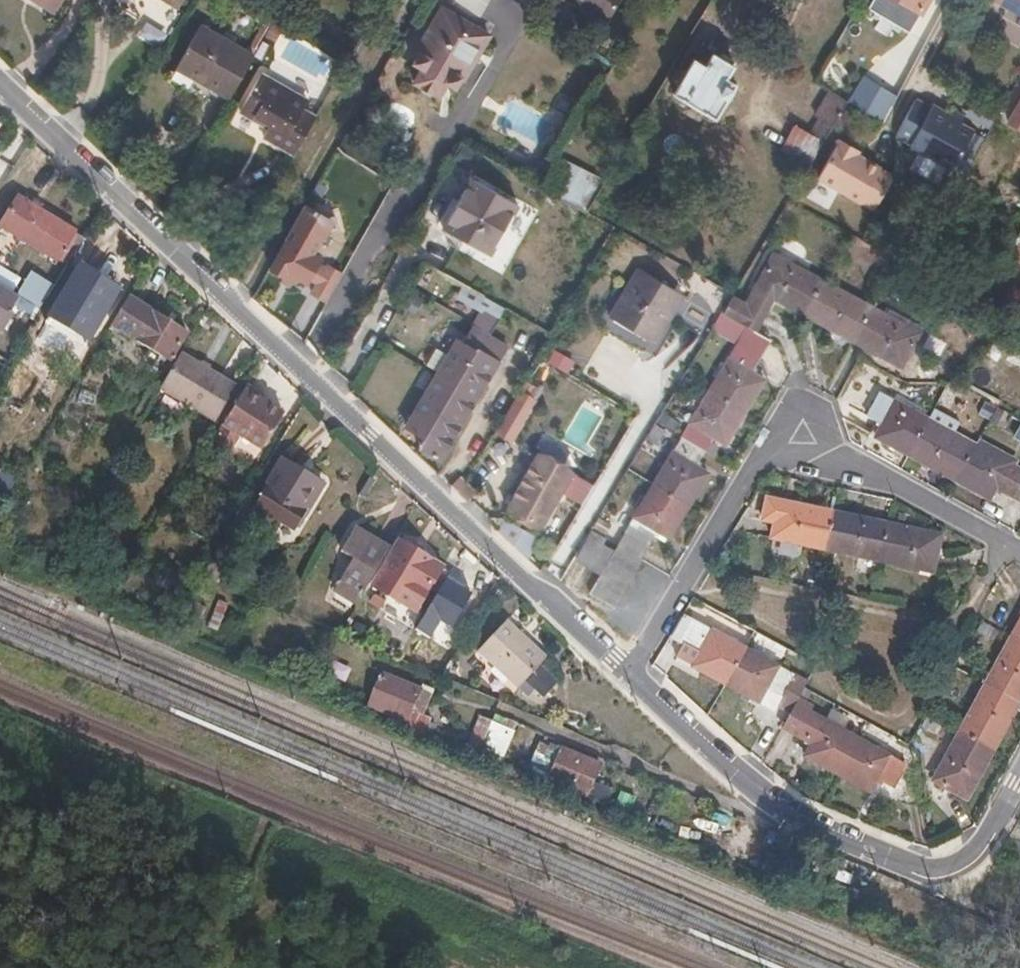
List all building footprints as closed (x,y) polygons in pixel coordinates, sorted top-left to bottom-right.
[(60,0),(38,0),(54,10),(60,0)] [(618,0),(578,0),(608,18),(618,0)] [(863,0),(853,0),(847,11),(854,15),(863,0)] [(872,4),(898,19),(906,4),(913,7),(922,12),(929,0),(874,0),(872,4)] [(989,2),(1017,18),(1019,20),(1019,0),(990,0),(989,2)] [(904,22),(913,7),(906,4),(898,19),(904,22)] [(473,46),(482,29),(442,6),(417,50),(420,51),(414,61),(423,66),(414,81),(438,95),(447,81),(451,83),(458,72),(473,46)] [(228,99),(253,56),(199,25),(176,65),(201,80),(200,82),(228,99)] [(479,49),(488,33),(482,29),(473,46),(479,49)] [(706,65),(713,54),(734,67),(738,61),(705,41),(694,59),(706,65)] [(464,76),(479,49),(473,46),(458,72),(464,76)] [(716,118),(737,84),(727,78),(734,67),(713,54),(706,65),(694,59),(674,92),(716,118)] [(457,87),(464,76),(458,72),(451,83),(457,87)] [(300,110),(305,101),(258,74),(238,111),(267,128),(262,137),(293,155),(314,118),(300,110)] [(871,104),(882,84),(865,74),(848,101),(866,113),(871,104)] [(882,110),(893,91),(882,84),(871,104),(882,110)] [(833,127),(848,101),(831,90),(815,117),(819,120),(812,133),(800,126),(785,152),(809,166),(819,149),(833,127)] [(716,118),(674,92),(671,98),(688,108),(688,110),(697,117),(699,115),(713,123),(716,118)] [(954,167),(973,131),(952,120),(953,117),(931,105),(929,108),(915,100),(896,133),(911,142),(910,144),(954,167)] [(873,142),(882,124),(848,106),(839,122),(873,142)] [(1016,107),(1010,116),(1019,121),(1019,109),(1016,107)] [(890,177),(853,157),(855,152),(835,142),(815,180),(872,211),(890,177)] [(493,249),(519,204),(473,178),(447,223),(493,249)] [(83,237),(16,196),(0,222),(0,228),(65,267),(83,237)] [(313,254),(327,232),(339,228),(335,214),(327,217),(305,204),(285,237),(288,238),(272,267),(286,276),(288,272),(296,276),(307,283),(310,278),(318,264),(320,259),(313,254)] [(920,333),(763,242),(735,290),(723,310),(750,326),(751,327),(772,291),(826,322),(870,347),(901,366),(920,333)] [(925,274),(928,267),(917,260),(913,268),(921,272),(925,274)] [(317,283),(325,269),(318,264),(310,278),(317,283)] [(326,301),(341,273),(330,267),(325,269),(317,283),(312,292),(326,301)] [(658,341),(686,293),(642,267),(614,316),(658,341)] [(31,268),(16,293),(23,297),(17,308),(33,317),(54,282),(31,268)] [(86,340),(116,292),(76,268),(47,315),(86,340)] [(291,285),(296,276),(288,272),(286,276),(284,280),(291,285)] [(1,331),(17,308),(23,297),(16,293),(0,283),(0,330),(1,331)] [(466,417),(482,389),(506,347),(490,337),(506,309),(485,297),(479,308),(484,311),(467,341),(461,338),(437,378),(417,412),(406,429),(423,439),(418,448),(440,460),(466,417)] [(186,334),(134,301),(117,328),(169,361),(186,334)] [(728,441),(766,377),(754,369),(772,339),(751,327),(750,326),(734,354),(705,402),(672,457),(639,512),(620,545),(608,565),(601,577),(590,595),(616,609),(630,584),(645,560),(642,558),(660,530),(671,536),(680,522),(699,489),(711,470),(699,463),(715,434),(728,441)] [(239,381),(182,349),(170,371),(162,384),(218,416),(239,381)] [(522,425),(535,402),(519,392),(505,415),(522,425)] [(261,452),(281,417),(241,393),(221,428),(261,452)] [(977,446),(975,450),(926,423),(928,420),(879,394),(867,415),(884,424),(877,437),(948,475),(992,499),(999,487),(1013,493),(1012,495),(1019,500),(1019,470),(1007,463),(977,446)] [(515,438),(522,425),(505,415),(497,428),(515,438)] [(543,525),(560,495),(572,474),(536,454),(523,478),(505,509),(527,522),(529,518),(543,525)] [(294,530),(321,486),(279,462),(254,507),(294,530)] [(582,508),(593,486),(572,474),(560,495),(582,508)] [(942,535),(884,523),(838,513),(782,500),(774,537),(816,546),(868,557),(934,571),(936,564),(942,535)] [(540,529),(543,525),(529,518),(527,522),(540,529)] [(362,595),(392,543),(357,522),(343,545),(355,552),(339,581),(362,595)] [(517,539),(522,531),(514,527),(511,525),(505,526),(504,528),(517,539)] [(517,539),(504,528),(500,533),(513,545),(517,539)] [(595,558),(607,537),(594,530),(582,551),(595,558)] [(534,538),(522,531),(517,539),(528,550),(534,538)] [(608,565),(620,545),(607,537),(595,558),(608,565)] [(528,550),(517,539),(513,545),(525,555),(528,550)] [(442,566),(398,541),(373,585),(417,611),(442,566)] [(806,684),(684,617),(672,637),(702,654),(694,667),(738,691),(776,712),(779,706),(791,712),(797,700),(804,689),(806,684)] [(550,653),(510,618),(481,648),(523,684),(550,653)] [(361,642),(367,628),(355,622),(348,637),(361,642)] [(1019,704),(1019,702),(1019,626),(1004,656),(982,697),(962,734),(936,783),(967,800),(1019,704)] [(441,675),(457,646),(427,632),(411,661),(441,675)] [(409,721),(421,691),(384,675),(372,705),(409,721)] [(840,777),(858,741),(828,724),(809,714),(812,708),(797,700),(791,712),(782,729),(813,746),(806,759),(840,777)] [(466,746),(501,761),(515,729),(479,714),(466,746)] [(893,790),(905,767),(858,741),(840,777),(871,794),(877,782),(893,790)] [(586,796),(599,764),(564,748),(561,753),(550,749),(538,776),(555,783),(586,796)]
